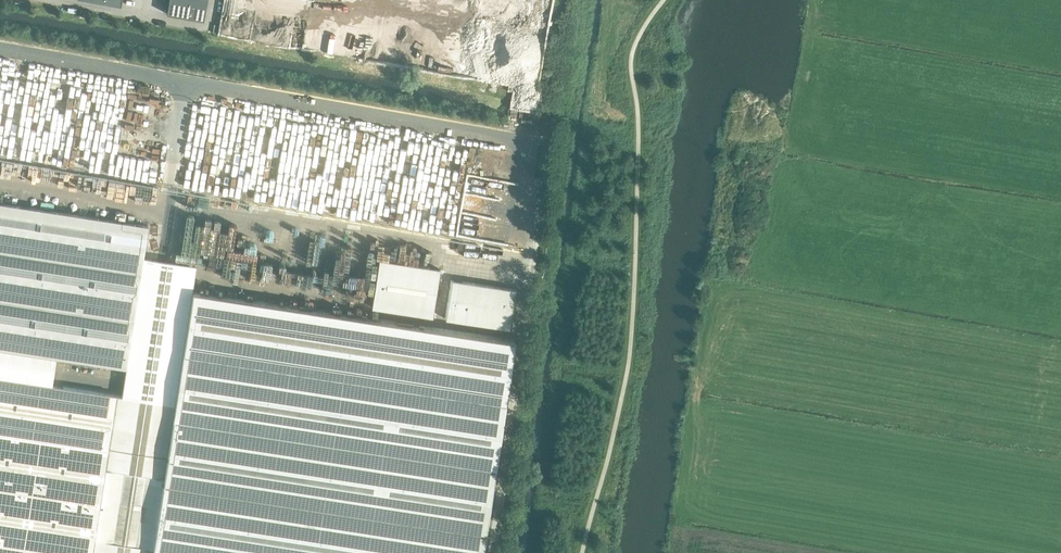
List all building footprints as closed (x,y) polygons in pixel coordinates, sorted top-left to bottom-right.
[(167,14),(204,20),(207,0),(169,0),(167,14)] [(34,353),(43,355),(126,368),(129,349),(130,339),(136,301),(138,291),(148,225),(109,219),(99,218),(30,207),(20,206),(0,202),(0,348),(34,353)] [(433,317),(441,269),(380,260),(373,307),(433,317)] [(511,329),(517,290),(452,280),(446,319),(511,329)] [(516,340),(193,290),(176,403),(152,552),(483,552),(516,340)] [(117,394),(0,377),(0,552),(93,552),(117,394)]
